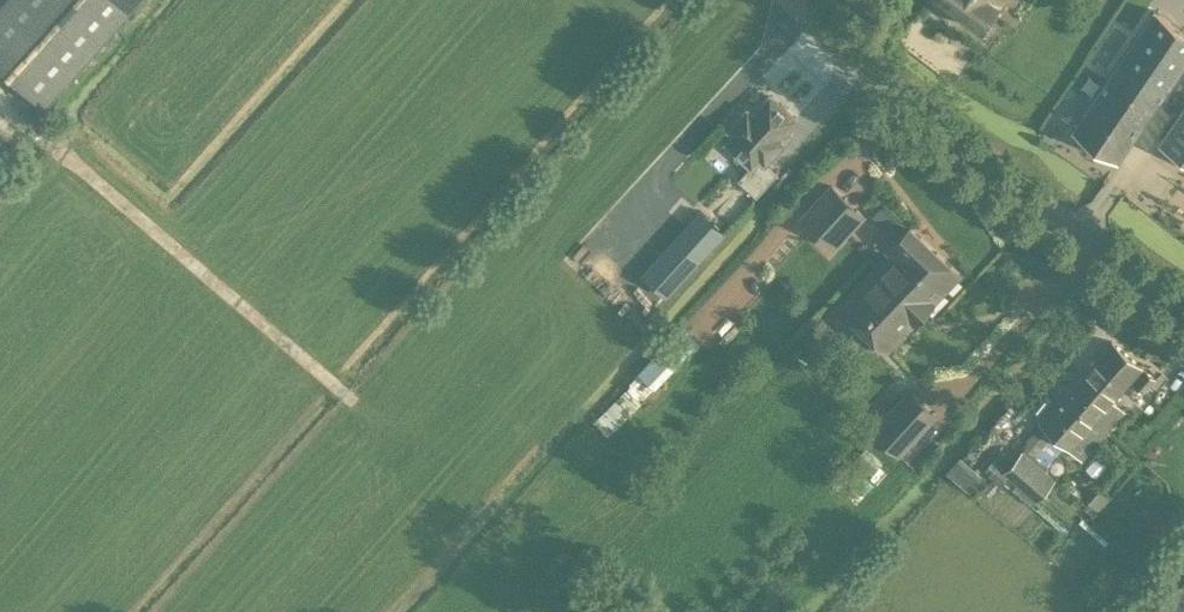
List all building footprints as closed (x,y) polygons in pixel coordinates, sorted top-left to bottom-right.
[(137,0),(7,0),(0,7),(0,69),(41,106),(137,0)] [(1004,0),(943,0),(983,29),(1004,0)] [(1183,65),(1183,30),(1154,9),(1114,69),(1160,100),(1183,65)] [(1119,159),(1160,100),(1114,69),(1073,128),(1119,159)] [(779,138),(796,119),(770,95),(753,114),(748,109),(729,130),(734,134),(727,143),(751,165),(738,179),(756,196),(778,172),(766,162),(784,142),(779,138)] [(1160,142),(1183,158),(1183,107),(1160,142)] [(833,245),(863,213),(832,183),(802,215),(833,245)] [(895,217),(882,204),(874,212),(887,225),(895,217)] [(700,210),(643,273),(667,295),(724,233),(700,210)] [(895,252),(842,305),(886,349),(961,273),(911,224),(888,246),(895,252)] [(656,388),(697,345),(680,329),(639,372),(656,388)] [(1112,340),(1041,422),(1070,448),(1078,454),(1098,431),(1091,424),(1130,380),(1143,391),(1154,377),(1145,370),(1142,366),(1112,340)] [(900,452),(936,414),(911,390),(875,429),(900,452)] [(610,436),(640,406),(626,392),(595,421),(610,436)] [(866,448),(855,459),(872,474),(883,462),(866,448)] [(1000,462),(990,474),(1002,484),(1003,482),(1004,480),(1034,505),(1038,501),(1047,489),(1058,477),(1024,448),(1006,467),(1000,462)] [(964,456),(949,472),(972,491),(986,475),(964,456)] [(1092,502),(1087,508),(1094,514),(1100,508),(1110,496),(1100,488),(1090,500),(1092,502)]
